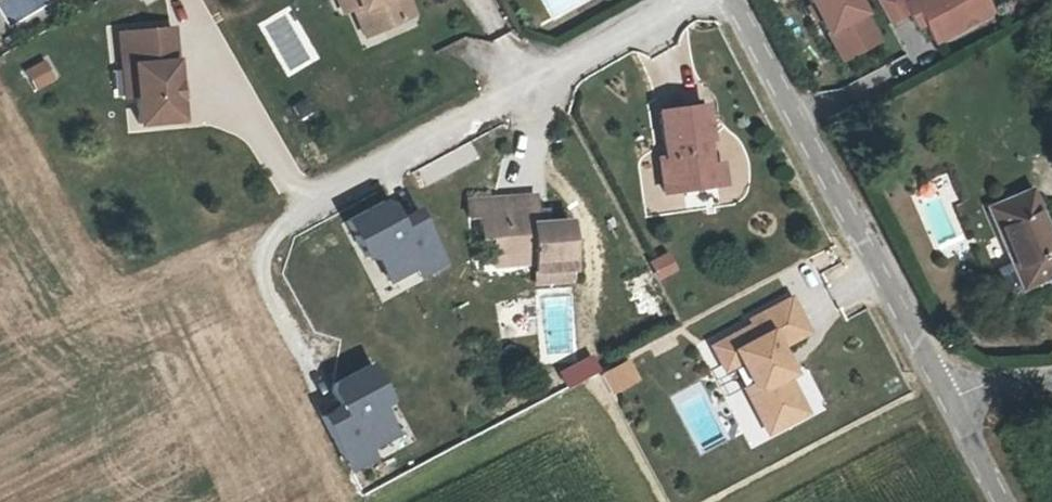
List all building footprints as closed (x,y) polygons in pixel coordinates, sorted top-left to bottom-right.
[(364,29),(374,53),(418,34),(404,0),(358,0),(370,26),(364,29)] [(859,0),(807,0),(840,64),(881,43),(859,0)] [(893,24),(914,13),(922,28),(929,24),(939,43),(996,12),(990,0),(917,0),(910,4),(908,0),(880,0),(893,24)] [(176,25),(125,31),(129,68),(139,67),(142,94),(145,122),(187,117),(176,25)] [(25,69),(36,90),(57,79),(46,58),(25,69)] [(667,155),(661,156),(665,191),(723,183),(721,164),(710,165),(707,139),(710,138),(707,106),(662,111),(667,155)] [(542,197),(474,204),(476,221),(488,220),(489,238),(499,238),(501,257),(540,254),(541,263),(543,283),(583,280),(576,221),(554,223),(553,211),(544,213),(542,197)] [(393,207),(356,226),(375,262),(383,257),(399,286),(450,259),(428,216),(409,226),(400,208),(393,207)] [(1039,292),(1008,213),(967,230),(999,307),(1039,292)] [(671,252),(649,259),(656,280),(678,273),(671,252)] [(808,331),(791,297),(749,318),(752,323),(711,343),(724,368),(739,360),(751,383),(761,386),(769,401),(754,409),(766,432),(805,412),(786,374),(777,357),(781,355),(778,346),(808,331)] [(606,372),(616,391),(639,379),(629,360),(606,372)] [(380,368),(343,387),(340,394),(349,410),(331,419),(354,463),(405,436),(390,408),(398,403),(380,368)]
